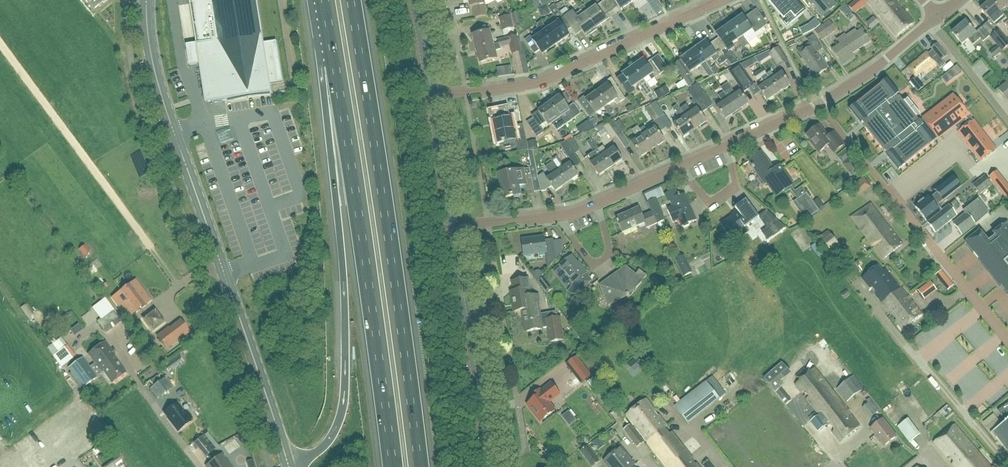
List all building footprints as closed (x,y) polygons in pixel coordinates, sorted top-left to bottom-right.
[(93,11),(106,0),(84,0),(93,11)] [(257,0),(190,0),(197,48),(187,49),(190,66),(200,64),(205,96),(214,103),(271,94),(270,84),(282,82),(276,42),(264,44),(257,0)] [(470,8),(473,8),(475,18),(486,16),(484,6),(485,5),(484,2),(490,0),(468,0),(470,8)] [(596,28),(616,14),(606,0),(605,0),(588,12),(583,5),(579,8),(581,11),(584,15),(585,15),(595,29),(596,28)] [(631,3),(629,0),(606,0),(616,14),(631,3)] [(797,1),(796,0),(770,0),(768,1),(783,18),(783,19),(790,13),(794,18),(804,10),(797,1)] [(831,0),(806,0),(811,6),(814,3),(819,10),(816,12),(821,18),(836,6),(831,0)] [(868,3),(866,0),(857,0),(849,7),(855,14),(868,3)] [(893,0),(868,0),(867,1),(896,38),(915,23),(906,11),(903,13),(893,0)] [(991,1),(1000,13),(1007,6),(1007,0),(992,0),(991,1)] [(1006,19),(1000,13),(991,1),(980,10),(990,22),(995,28),(1006,19)] [(566,32),(570,28),(560,13),(560,12),(554,5),(549,8),(559,21),(547,30),(541,22),(537,25),(538,26),(536,27),(538,29),(542,35),(543,34),(553,48),(569,36),(566,32)] [(566,8),(560,12),(560,13),(570,28),(576,36),(582,31),(586,38),(597,30),(596,28),(595,29),(585,15),(584,15),(581,11),(575,15),(573,12),(570,14),(566,8)] [(742,16),(731,23),(741,38),(743,37),(747,34),(754,35),(755,34),(757,38),(767,31),(764,27),(767,26),(755,10),(743,18),(742,16)] [(514,28),(511,18),(511,15),(499,18),(502,31),(514,28)] [(821,41),(836,31),(829,21),(819,28),(814,31),(821,41)] [(814,22),(809,26),(813,32),(814,31),(819,28),(814,22)] [(718,39),(714,43),(723,56),(724,56),(727,60),(731,66),(738,63),(730,51),(735,48),(732,45),(739,40),(744,47),(748,44),(743,37),(741,38),(731,23),(720,31),(721,31),(715,35),(718,39)] [(975,34),(965,23),(952,34),(961,46),(968,41),(972,47),(980,40),(983,43),(989,38),(981,29),(975,34)] [(543,55),(553,48),(543,34),(542,35),(538,29),(535,30),(531,34),(532,35),(525,40),(535,54),(540,50),(543,55)] [(872,43),(863,30),(857,33),(855,31),(846,37),(845,35),(837,41),(839,46),(832,51),(843,67),(855,59),(853,55),(872,43)] [(1001,52),(1007,47),(1007,41),(999,31),(990,38),(997,46),(996,47),(1001,52)] [(493,46),(493,45),(489,33),(473,37),(476,50),(493,46)] [(522,53),(518,36),(517,36),(507,38),(503,39),(504,40),(505,46),(506,47),(509,46),(512,55),(522,53)] [(815,78),(827,70),(816,55),(823,50),(813,37),(807,41),(809,44),(797,51),(800,56),(811,72),(808,74),(808,75),(811,80),(812,80),(815,78)] [(505,46),(504,40),(503,39),(497,40),(498,45),(499,48),(505,46)] [(719,66),(727,60),(724,56),(723,56),(714,43),(709,46),(706,41),(695,49),(705,63),(707,62),(713,57),(719,66)] [(500,51),(499,48),(498,45),(493,46),(476,50),(480,64),(496,60),(494,52),(500,51)] [(946,57),(936,45),(931,50),(932,51),(927,55),(926,54),(907,69),(915,78),(922,72),(925,76),(936,67),(939,71),(945,66),(942,61),(946,57)] [(778,47),(762,54),(766,59),(770,56),(777,67),(787,61),(778,47)] [(994,59),(1001,52),(996,47),(989,53),(994,59)] [(680,59),(682,61),(691,73),(700,67),(708,78),(714,76),(714,75),(711,71),(712,70),(707,62),(705,63),(695,49),(691,52),(689,50),(684,54),(685,56),(684,57),(680,59)] [(642,82),(643,81),(650,76),(652,80),(667,70),(658,56),(646,64),(642,60),(632,67),(642,82)] [(682,61),(674,66),(683,79),(689,74),(691,73),(682,61)] [(734,69),(748,90),(754,85),(740,65),(734,69)] [(957,66),(952,71),(956,76),(962,72),(957,66)] [(642,82),(632,67),(629,70),(628,68),(621,73),(622,74),(616,79),(628,97),(634,93),(632,89),(638,85),(646,98),(652,94),(643,81),(642,82)] [(743,93),(748,90),(734,69),(729,72),(743,93)] [(778,94),(765,75),(762,70),(755,75),(753,76),(757,82),(761,79),(765,85),(759,89),(767,101),(778,94)] [(771,71),(765,75),(778,94),(790,86),(782,73),(775,78),(771,71)] [(950,72),(941,77),(948,88),(957,83),(950,72)] [(689,74),(683,79),(689,87),(694,84),(689,74)] [(729,74),(725,75),(730,87),(734,85),(729,74)] [(606,107),(607,106),(613,102),(616,106),(624,100),(615,86),(610,79),(604,84),(606,86),(596,93),(606,107)] [(901,79),(894,84),(901,93),(908,88),(901,79)] [(936,141),(933,138),(920,122),(919,123),(916,119),(903,103),(899,98),(898,99),(896,96),(898,94),(887,81),(850,110),(861,124),(862,123),(865,127),(865,128),(884,153),(885,152),(889,156),(888,157),(899,171),(936,141)] [(682,82),(675,87),(680,93),(687,88),(682,82)] [(1007,101),(1007,82),(998,90),(1007,101)] [(692,88),(707,110),(712,106),(697,84),(692,87),(692,88)] [(735,96),(727,85),(720,89),(723,93),(736,113),(748,105),(739,93),(735,96)] [(670,93),(666,86),(655,93),(659,100),(670,93)] [(685,118),(694,132),(706,124),(700,115),(707,110),(692,88),(687,91),(693,100),(691,102),(693,106),(682,113),(685,118)] [(564,125),(565,126),(581,114),(574,104),(567,109),(564,104),(570,100),(565,93),(559,97),(548,105),(558,119),(559,118),(564,125)] [(612,114),(607,106),(606,107),(596,93),(585,101),(582,98),(576,102),(589,120),(603,109),(608,116),(612,114)] [(723,93),(718,96),(723,104),(721,105),(716,108),(725,121),(736,113),(723,93)] [(650,106),(659,119),(665,115),(669,113),(660,100),(656,102),(650,106)] [(557,131),(563,127),(563,126),(564,125),(559,118),(558,119),(548,105),(532,116),(533,119),(527,123),(537,138),(544,133),(540,127),(546,123),(548,126),(549,126),(551,128),(553,126),(557,131)] [(528,151),(524,131),(522,131),(520,125),(513,127),(511,119),(510,120),(507,106),(488,110),(494,140),(496,140),(497,145),(516,141),(518,153),(527,151),(528,151)] [(654,122),(659,119),(650,106),(645,109),(654,122)] [(683,140),(694,132),(685,118),(682,113),(677,106),(672,109),(680,121),(673,125),(683,140)] [(608,124),(617,137),(625,149),(630,145),(623,134),(613,120),(608,124)] [(960,132),(959,133),(981,161),(993,152),(987,144),(989,142),(973,122),(960,132)] [(612,141),(617,137),(608,124),(603,127),(612,141)] [(828,138),(819,126),(806,137),(810,143),(818,154),(828,146),(834,154),(844,146),(834,133),(828,138)] [(652,150),(643,136),(637,128),(632,132),(638,140),(631,144),(641,158),(652,150)] [(654,128),(643,136),(652,150),(664,142),(654,128)] [(597,135),(602,145),(609,142),(604,132),(597,135)] [(574,155),(580,151),(571,138),(565,142),(574,155)] [(599,177),(611,169),(598,150),(591,140),(586,143),(593,153),(586,158),(591,164),(590,164),(599,177)] [(580,164),(574,155),(565,142),(560,145),(575,168),(580,164)] [(603,147),(598,150),(611,169),(622,161),(614,149),(607,153),(603,147)] [(761,153),(749,162),(765,185),(767,184),(776,198),(786,190),(791,187),(793,185),(780,167),(774,171),(761,153)] [(852,176),(860,170),(850,158),(842,164),(852,176)] [(556,159),(551,162),(552,163),(567,185),(578,177),(569,165),(563,169),(556,159)] [(554,193),(567,185),(552,163),(545,168),(551,177),(546,180),(542,175),(537,178),(540,192),(545,191),(551,188),(554,193)] [(535,166),(531,167),(528,167),(529,169),(500,175),(504,199),(519,196),(518,186),(526,185),(524,175),(530,174),(533,193),(540,192),(537,178),(535,166)] [(997,172),(989,178),(1007,201),(1007,186),(997,172)] [(979,195),(991,186),(984,177),(972,186),(979,195)] [(937,193),(929,200),(935,207),(938,205),(960,187),(953,178),(935,191),(937,193)] [(858,197),(870,188),(863,179),(851,188),(858,197)] [(819,211),(809,197),(802,188),(795,192),(791,187),(786,190),(788,192),(790,190),(797,200),(795,202),(807,219),(819,211)] [(677,190),(665,195),(668,203),(670,202),(673,208),(667,210),(673,223),(679,221),(681,227),(696,221),(684,195),(680,197),(677,190)] [(928,197),(914,208),(922,219),(923,218),(927,223),(942,212),(943,211),(941,209),(938,211),(935,207),(929,200),(928,197)] [(657,199),(647,203),(650,210),(651,210),(658,224),(666,220),(663,216),(664,215),(657,199)] [(814,202),(819,209),(824,206),(818,199),(815,201),(814,202)] [(966,214),(953,224),(962,235),(975,225),(989,214),(979,200),(963,212),(966,214)] [(730,239),(758,218),(749,205),(748,206),(745,201),(735,208),(738,213),(720,225),(730,239)] [(927,223),(926,224),(934,234),(955,218),(953,215),(955,213),(961,208),(955,201),(949,206),(943,211),(942,212),(927,223)] [(881,262),(901,246),(888,230),(870,205),(850,219),(873,249),(872,251),(881,262)] [(888,217),(892,214),(885,205),(881,208),(888,217)] [(646,229),(654,225),(649,213),(641,217),(637,209),(617,217),(623,232),(643,223),(646,229)] [(785,227),(767,211),(761,214),(770,226),(762,231),(768,240),(785,227)] [(1007,222),(993,233),(995,236),(988,242),(979,231),(965,242),(1000,285),(1002,284),(1007,292),(1007,293),(1007,295),(1007,223),(1007,222)] [(835,255),(843,248),(829,230),(821,236),(835,255)] [(544,241),(543,238),(522,241),(524,256),(545,253),(546,258),(547,269),(556,260),(555,257),(552,240),(544,241)] [(617,238),(611,239),(614,254),(620,253),(617,238)] [(684,277),(693,273),(684,256),(675,260),(684,277)] [(579,268),(571,257),(559,267),(572,284),(574,285),(569,292),(579,299),(589,283),(584,280),(585,278),(583,276),(586,273),(581,267),(579,268)] [(883,272),(878,266),(862,279),(870,289),(873,288),(877,293),(876,296),(891,316),(893,314),(897,319),(895,321),(903,330),(921,315),(886,270),(883,272)] [(613,281),(600,286),(608,306),(629,298),(647,276),(640,271),(635,276),(624,268),(616,280),(613,281)] [(940,284),(946,279),(940,271),(934,276),(940,284)] [(547,294),(553,289),(544,277),(537,282),(547,294)] [(521,311),(539,308),(538,303),(539,303),(538,296),(530,297),(527,280),(511,283),(513,292),(510,293),(513,312),(521,311)] [(111,299),(126,319),(150,301),(135,281),(111,299)] [(929,282),(924,286),(923,284),(916,288),(918,290),(925,299),(936,291),(929,282)] [(573,315),(577,305),(573,303),(571,308),(570,309),(569,313),(567,316),(571,318),(573,315)] [(539,308),(521,311),(525,333),(543,329),(542,329),(549,328),(550,333),(549,333),(550,343),(564,341),(560,318),(556,319),(555,312),(540,315),(539,308)] [(106,333),(121,321),(112,310),(96,322),(106,333)] [(150,329),(159,328),(157,317),(148,319),(150,329)] [(189,333),(180,321),(176,325),(169,330),(165,333),(163,331),(157,337),(166,349),(184,336),(189,333)] [(112,356),(113,356),(114,355),(104,342),(87,354),(94,364),(97,367),(112,356)] [(54,348),(49,352),(53,356),(52,357),(60,367),(65,363),(66,364),(75,357),(67,346),(64,348),(58,353),(54,348)] [(158,363),(165,358),(161,352),(154,357),(158,363)] [(124,374),(112,356),(97,367),(100,373),(102,371),(103,372),(111,383),(124,374)] [(165,368),(168,373),(183,363),(179,358),(165,368)] [(644,364),(639,358),(628,366),(634,372),(644,364)] [(97,367),(94,364),(89,368),(82,359),(68,368),(83,388),(96,378),(95,377),(103,372),(102,371),(100,373),(97,367)] [(591,377),(581,364),(572,371),(576,377),(581,374),(586,381),(591,377)] [(781,365),(763,381),(774,393),(792,376),(781,365)] [(812,407),(831,391),(813,368),(809,372),(805,367),(794,376),(798,381),(794,384),(801,392),(804,391),(808,396),(805,398),(812,407)] [(847,402),(864,389),(853,375),(836,389),(847,402)] [(157,376),(149,382),(153,387),(148,390),(155,401),(173,387),(166,377),(161,381),(157,376)] [(560,395),(551,384),(541,392),(540,391),(532,396),(535,399),(527,405),(541,423),(555,411),(549,403),(560,395)] [(690,394),(704,412),(713,404),(699,387),(690,394)] [(775,392),(786,405),(787,404),(792,400),(780,387),(775,392)] [(859,426),(831,391),(812,407),(818,415),(817,416),(815,413),(808,418),(811,421),(810,422),(818,432),(826,425),(827,426),(830,425),(834,430),(832,433),(840,443),(859,426)] [(872,416),(879,410),(870,398),(866,401),(868,403),(862,408),(869,417),(871,416),(872,416)] [(656,417),(653,413),(654,411),(645,400),(625,415),(647,442),(664,429),(666,427),(658,415),(656,417)] [(682,401),(674,407),(687,424),(695,418),(682,401)] [(28,413),(36,408),(33,403),(25,408),(28,413)] [(176,432),(191,421),(176,403),(163,413),(167,418),(166,419),(176,432)] [(998,412),(1005,422),(1007,420),(1007,404),(998,412)] [(11,427),(26,417),(21,410),(6,419),(11,427)] [(884,446),(895,437),(881,419),(870,429),(884,446)] [(896,428),(907,445),(920,437),(909,420),(896,428)] [(1005,422),(1006,422),(992,433),(996,439),(999,437),(1007,450),(1007,420),(1005,422)] [(637,449),(643,444),(629,426),(623,431),(637,449)] [(977,453),(955,428),(933,443),(946,458),(950,457),(954,462),(952,465),(951,465),(953,466),(960,466),(975,454),(977,453)] [(647,442),(666,466),(697,466),(696,465),(693,466),(690,461),(692,459),(671,433),(668,435),(664,429),(647,442)] [(205,457),(215,449),(203,435),(194,443),(205,457)] [(595,449),(601,446),(598,439),(592,442),(595,449)] [(599,462),(589,447),(582,452),(593,466),(599,462)] [(635,466),(620,448),(603,462),(607,466),(633,466),(635,466)] [(960,466),(989,466),(977,453),(975,454),(960,466)] [(222,454),(204,466),(205,466),(231,466),(222,454)] [(121,461),(118,457),(104,466),(112,466),(121,461)]
